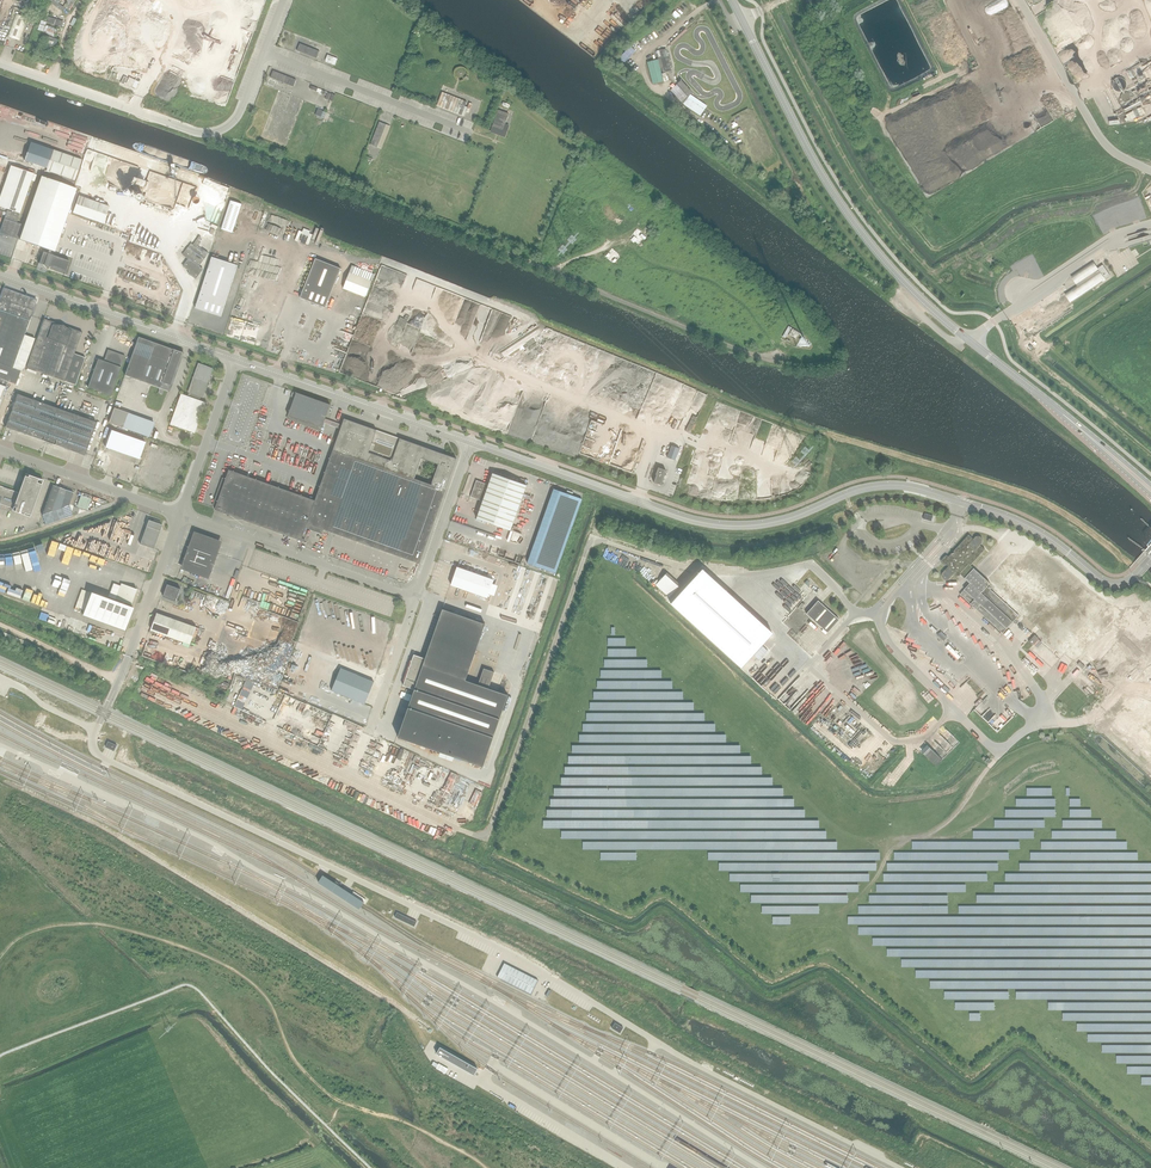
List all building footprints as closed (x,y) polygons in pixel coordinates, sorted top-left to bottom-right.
[(550,3),(560,10),(565,3),(561,0),(552,0),(550,3)] [(62,11),(50,2),(46,7),(58,16),(62,11)] [(15,13),(7,37),(20,41),(28,18),(15,13)] [(63,21),(49,17),(47,23),(62,27),(63,21)] [(54,37),(57,29),(46,25),(43,33),(54,37)] [(597,42),(603,47),(611,37),(605,32),(597,42)] [(56,40),(44,36),(48,48),(54,47),(56,40)] [(317,59),(319,52),(300,44),(297,51),(317,59)] [(663,73),(672,71),(666,49),(657,51),(659,59),(648,62),(653,84),(664,81),(661,68),(662,68),(663,73)] [(329,54),(327,62),(337,65),(339,57),(329,54)] [(294,87),(296,80),(273,71),(270,78),(294,87)] [(673,89),(684,102),(696,92),(685,79),(673,89)] [(442,92),(437,105),(464,116),(466,112),(468,113),(472,104),(469,103),(467,107),(465,106),(466,101),(442,92)] [(1127,113),(1129,120),(1142,116),(1139,108),(1127,113)] [(318,109),(315,115),(321,117),(323,111),(318,109)] [(498,110),(492,127),(503,131),(509,114),(498,110)] [(381,119),(370,145),(377,148),(388,121),(381,119)] [(53,150),(45,170),(74,180),(81,160),(53,150)] [(7,210),(0,230),(0,233),(18,239),(23,225),(16,223),(33,174),(10,166),(0,196),(0,207),(12,211),(11,212),(7,210)] [(41,176),(19,240),(49,250),(51,251),(54,252),(76,188),(41,176)] [(102,224),(109,206),(78,195),(71,213),(102,224)] [(192,207),(195,195),(133,195),(146,199),(168,205),(175,205),(176,203),(191,207),(192,207)] [(230,200),(221,229),(232,233),(242,204),(230,200)] [(188,259),(182,266),(189,272),(188,274),(195,279),(196,280),(203,269),(199,266),(204,259),(207,255),(206,255),(208,252),(203,249),(201,251),(196,248),(198,246),(196,245),(201,238),(199,236),(193,245),(191,244),(188,248),(182,255),(188,259)] [(48,253),(43,251),(39,263),(44,265),(47,268),(49,266),(66,272),(70,260),(50,254),(51,251),(49,250),(48,253)] [(212,257),(195,308),(221,317),(238,265),(212,257)] [(315,259),(300,298),(325,308),(341,269),(315,259)] [(375,274),(353,265),(343,288),(366,297),(375,274)] [(1070,286),(1034,310),(1043,324),(1079,300),(1070,286)] [(7,384),(8,381),(15,384),(20,371),(12,368),(33,310),(36,300),(3,288),(0,296),(0,381),(7,384)] [(391,323),(393,324),(395,311),(396,307),(397,304),(400,304),(399,308),(402,309),(403,306),(403,305),(404,301),(400,299),(400,297),(399,299),(399,303),(396,303),(393,301),(392,301),(392,307),(390,307),(388,310),(388,311),(386,315),(386,319),(381,318),(391,323)] [(1025,312),(1034,306),(1032,303),(1023,309),(1025,312)] [(82,333),(72,329),(44,319),(26,368),(64,381),(75,385),(85,357),(74,354),(82,333)] [(788,326),(782,336),(785,338),(791,328),(788,326)] [(799,333),(792,329),(789,335),(796,339),(799,333)] [(137,336),(123,375),(124,375),(161,388),(167,391),(169,391),(183,354),(183,353),(181,352),(137,336)] [(125,356),(108,350),(104,361),(98,359),(88,387),(110,395),(125,356)] [(170,424),(195,433),(206,403),(200,400),(201,397),(203,397),(213,368),(198,363),(187,392),(189,393),(188,396),(181,394),(170,424)] [(296,392),(296,393),(288,415),(322,427),(330,404),(296,392)] [(84,455),(96,422),(17,394),(6,427),(84,455)] [(108,422),(122,427),(127,414),(113,409),(108,422)] [(245,520),(301,540),(307,523),(418,563),(419,563),(456,459),(442,454),(442,455),(437,453),(430,450),(430,451),(428,454),(423,453),(425,447),(344,419),(333,450),(331,456),(329,461),(321,484),(319,489),(315,500),(309,498),(309,499),(242,475),(229,470),(215,510),(222,512),(226,513),(226,514),(245,520)] [(111,430),(105,447),(116,451),(122,434),(111,430)] [(122,434),(116,451),(127,455),(133,438),(122,434)] [(133,438),(127,455),(139,459),(145,442),(133,438)] [(150,443),(144,460),(155,465),(161,447),(150,443)] [(678,461),(682,449),(674,446),(670,458),(678,461)] [(167,469),(173,451),(161,447),(155,465),(167,469)] [(178,473),(184,455),(173,451),(167,469),(178,473)] [(666,470),(658,467),(655,475),(656,475),(654,482),(661,485),(664,478),(663,478),(666,470)] [(526,485),(492,473),(488,485),(476,480),(470,497),(483,501),(476,518),(510,530),(526,485)] [(13,509),(12,511),(30,517),(43,480),(25,474),(18,493),(0,486),(0,504),(13,509)] [(73,492),(53,485),(42,515),(46,524),(72,515),(69,505),(73,492)] [(561,573),(584,497),(555,488),(532,564),(561,573)] [(162,525),(148,520),(140,544),(153,549),(162,525)] [(946,563),(949,566),(943,572),(943,573),(943,574),(942,574),(942,575),(942,576),(942,577),(943,578),(943,579),(944,579),(944,580),(945,580),(946,580),(947,580),(948,580),(949,580),(949,579),(950,579),(954,574),(957,577),(960,574),(970,583),(960,594),(1003,633),(1019,616),(987,587),(990,583),(971,566),(985,550),(981,545),(982,544),(983,543),(983,542),(983,541),(983,540),(983,539),(982,539),(982,538),(981,537),(980,537),(979,537),(979,536),(978,536),(977,537),(976,537),(975,538),(974,539),(969,535),(949,557),(947,556),(944,559),(947,562),(946,563)] [(71,559),(79,561),(82,548),(53,541),(50,554),(56,555),(65,557),(65,560),(70,561),(71,559)] [(211,572),(218,554),(218,553),(190,543),(183,562),(211,572)] [(1142,551),(1150,559),(1150,555),(1144,548),(1143,549),(1142,550),(1142,551)] [(10,562),(17,561),(15,552),(8,553),(10,562)] [(1026,570),(1033,562),(1034,562),(1036,559),(1035,558),(1037,556),(1034,553),(1028,559),(1028,560),(1022,566),(1026,570)] [(861,562),(861,570),(886,570),(887,562),(861,562)] [(487,598),(493,580),(457,567),(451,585),(487,598)] [(702,569),(670,604),(741,668),(772,633),(702,569)] [(53,585),(57,575),(51,573),(47,583),(53,585)] [(738,592),(744,597),(755,585),(750,580),(738,592)] [(115,598),(115,599),(121,601),(120,603),(91,592),(82,615),(124,630),(132,607),(125,605),(126,602),(131,604),(136,589),(137,589),(121,583),(121,584),(116,598),(115,598)] [(108,597),(115,599),(120,586),(113,583),(108,597)] [(176,602),(180,589),(167,584),(163,597),(176,602)] [(230,585),(225,598),(229,599),(233,587),(230,585)] [(821,604),(810,617),(827,633),(839,620),(821,604)] [(465,680),(485,624),(442,609),(425,659),(414,655),(403,686),(414,690),(398,737),(482,767),(508,695),(465,680)] [(190,644),(196,627),(157,613),(151,630),(190,644)] [(84,630),(87,623),(67,615),(64,622),(84,630)] [(100,632),(99,634),(119,642),(121,635),(110,631),(110,632),(104,630),(103,633),(100,632)] [(940,633),(937,635),(944,642),(946,639),(940,633)] [(754,655),(759,660),(767,651),(762,646),(754,655)] [(1125,666),(1121,670),(1126,675),(1130,671),(1125,666)] [(374,682),(341,668),(331,690),(365,704),(374,682)] [(317,732),(313,743),(320,745),(324,734),(317,732)] [(114,751),(117,745),(108,741),(105,747),(114,751)] [(397,913),(395,917),(415,927),(417,923),(417,922),(397,913)] [(504,963),(497,977),(531,994),(538,980),(504,963)] [(436,1053),(474,1074),(477,1068),(440,1047),(436,1053)] [(1129,1064),(1129,1073),(1141,1073),(1142,1063),(1146,1063),(1146,1055),(1118,1054),(1118,1064),(1129,1064)]
